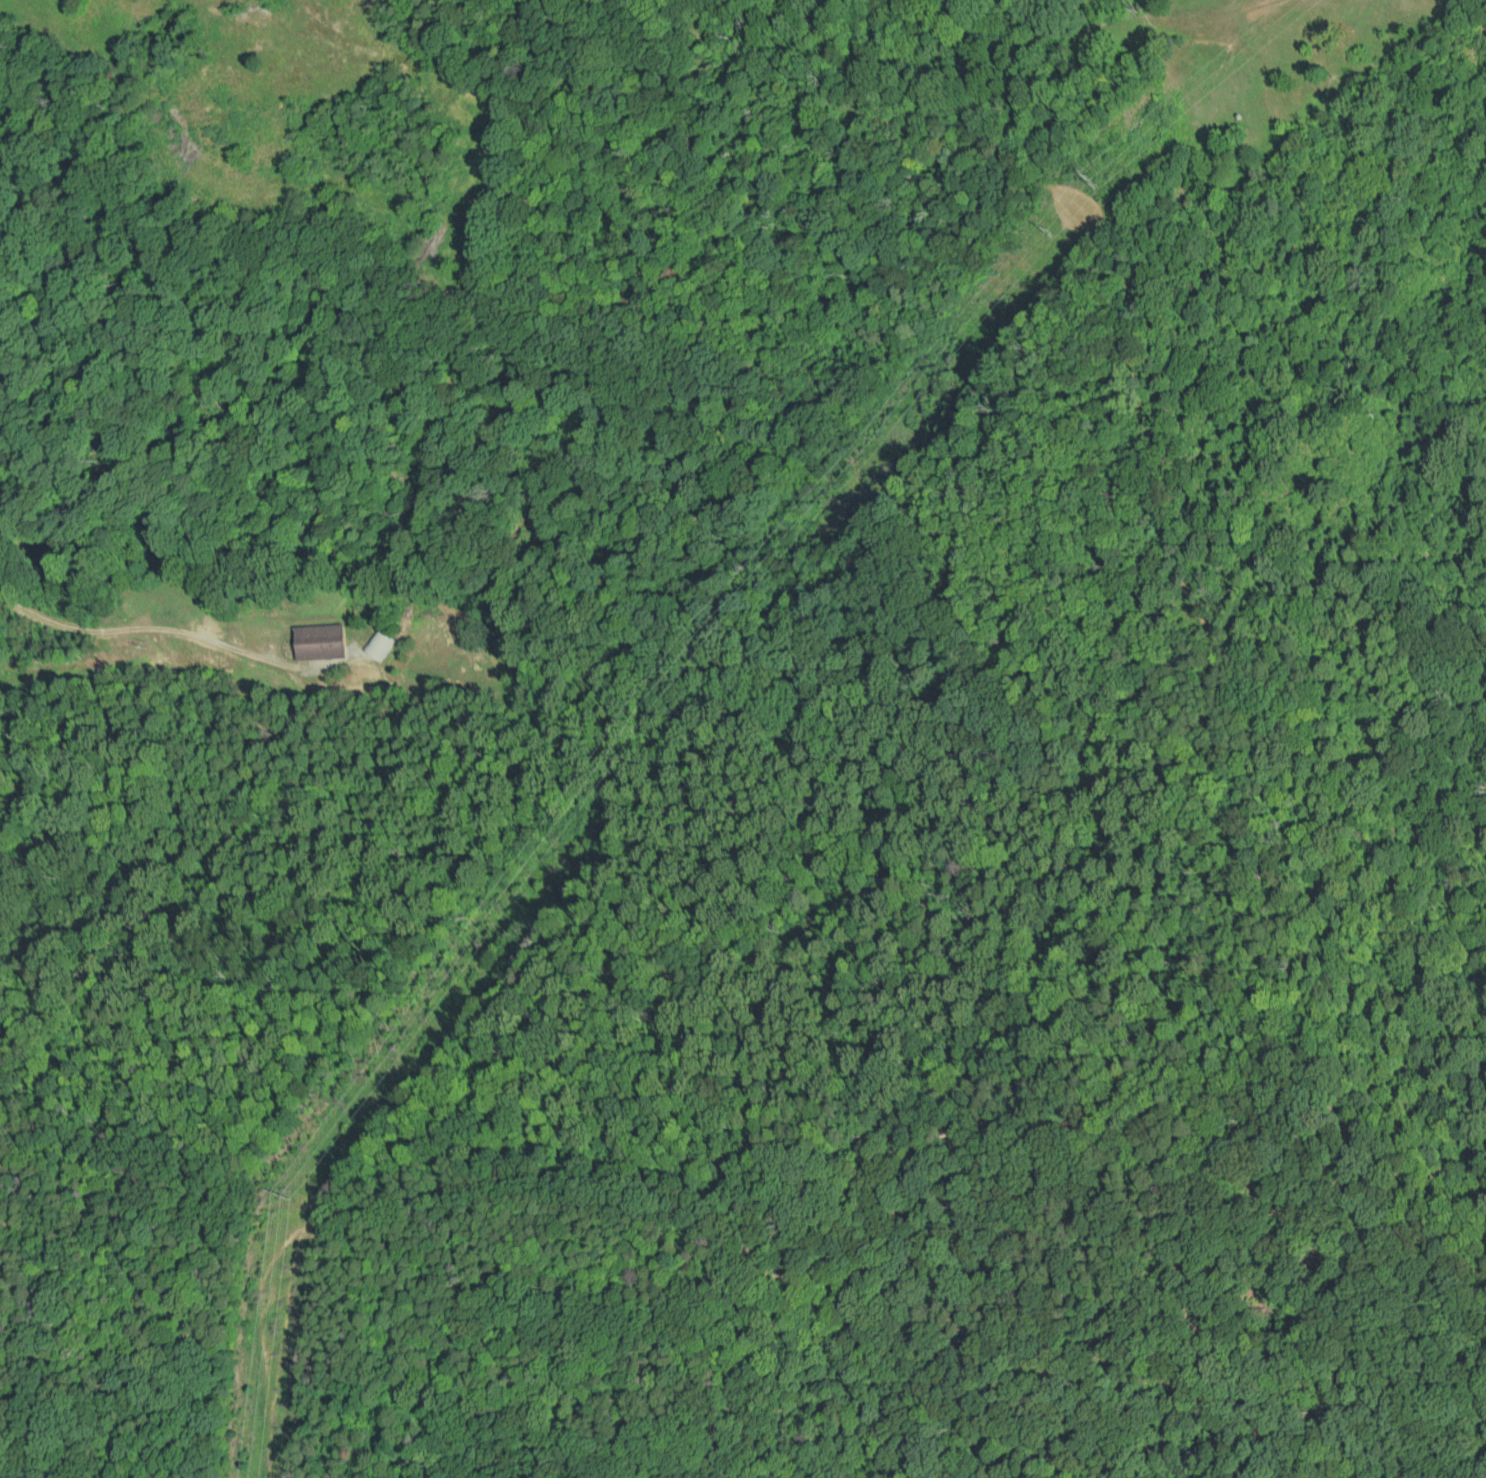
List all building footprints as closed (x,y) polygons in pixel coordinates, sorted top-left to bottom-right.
[(345,657),(344,623),(296,625),(297,659),(345,657)]
